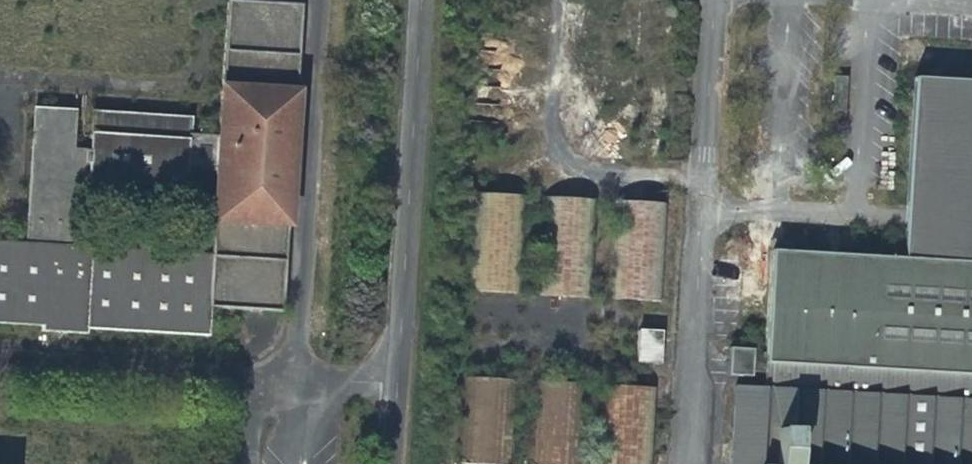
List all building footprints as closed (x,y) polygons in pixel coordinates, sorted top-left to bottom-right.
[(301,13),(227,8),(221,93),(295,98),(301,13)] [(914,88),(904,267),(971,271),(971,91),(914,88)] [(286,240),(295,98),(221,93),(212,235),(286,240)] [(34,111),(25,250),(92,254),(182,259),(190,138),(191,121),(34,111)] [(218,140),(190,138),(182,259),(211,261),(212,235),(218,140)] [(522,198),(480,195),(474,296),(516,298),(522,198)] [(594,202),(551,200),(546,302),(589,304),(594,202)] [(665,205),(620,202),(615,306),(660,308),(665,205)] [(281,318),(286,240),(212,235),(211,261),(207,314),(281,318)] [(87,336),(92,254),(25,250),(0,248),(0,331),(43,333),(43,338),(86,341),(87,336)] [(205,343),(207,314),(211,261),(182,259),(92,254),(87,336),(205,343)] [(971,385),(971,271),(904,267),(772,260),(765,372),(971,385)] [(508,387),(471,385),(467,463),(504,463),(508,387)] [(613,390),(609,463),(650,463),(654,392),(613,390)]
